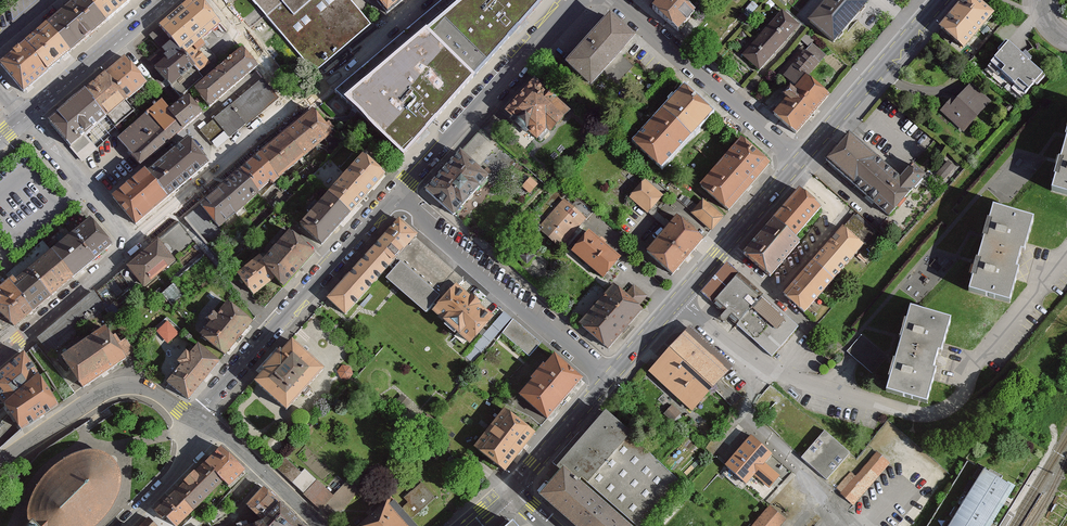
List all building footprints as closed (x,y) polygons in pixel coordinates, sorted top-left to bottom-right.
[(105,23),(85,0),(77,0),(46,26),(69,53),(105,23)] [(133,0),(85,0),(105,23),(133,0)] [(159,23),(178,47),(183,52),(219,22),(201,0),(188,0),(159,23)] [(317,71),(371,25),(349,0),(255,0),(317,71)] [(335,95),(348,105),(345,108),(404,158),(542,4),(545,0),(448,0),(335,95)] [(386,12),(401,0),(376,0),(386,12)] [(688,0),(658,0),(652,7),(678,31),(698,9),(688,0)] [(870,2),(868,0),(827,0),(809,21),(835,44),(870,2)] [(992,17),(972,0),(963,0),(936,30),(961,52),(992,17)] [(800,26),(783,10),(742,55),(759,71),(800,26)] [(589,83),(630,38),(607,17),(566,62),(589,83)] [(46,73),(69,53),(46,26),(24,44),(37,59),(35,60),(46,73)] [(46,73),(35,60),(37,59),(24,44),(0,64),(0,67),(21,93),(46,73)] [(1043,76),(1007,46),(986,71),(1023,100),(1043,76)] [(178,47),(154,66),(171,86),(195,66),(183,52),(178,47)] [(244,49),(220,70),(234,86),(258,65),(244,49)] [(146,82),(123,55),(101,74),(124,100),(146,82)] [(220,70),(195,90),(209,106),(234,86),(220,70)] [(124,100),(101,74),(83,90),(106,116),(124,100)] [(830,95),(808,75),(774,114),(796,134),(830,95)] [(264,78),(215,119),(221,127),(231,138),(280,97),(264,78)] [(571,112),(534,80),(504,114),(542,146),(571,112)] [(965,133),(990,105),(969,86),(955,102),(952,99),(941,111),(965,133)] [(712,113),(683,88),(664,109),(692,135),(712,113)] [(106,116),(83,90),(47,121),(70,147),(106,116)] [(187,94),(168,109),(184,128),(202,113),(187,94)] [(168,109),(161,101),(117,137),(139,164),(184,128),(168,109)] [(333,132),(314,109),(288,131),(307,154),(333,132)] [(692,135),(664,109),(633,143),(661,169),(692,135)] [(215,119),(203,129),(209,136),(221,127),(215,119)] [(307,154),(288,131),(253,161),(272,184),(307,154)] [(881,161),(852,134),(828,159),(859,187),(881,161)] [(146,171),(168,197),(208,162),(186,136),(146,171)] [(772,162),(744,138),(701,186),(729,211),(772,162)] [(1064,150),(1052,193),(1066,197),(1066,151),(1064,150)] [(386,175),(363,154),(328,192),(351,212),(386,175)] [(459,154),(424,192),(453,219),(488,181),(459,154)] [(272,184),(253,161),(227,183),(246,205),(272,184)] [(881,161),(859,187),(894,219),(915,193),(881,161)] [(135,224),(168,197),(146,171),(144,169),(111,197),(135,224)] [(663,195),(645,180),(630,198),(648,213),(663,195)] [(246,205),(227,183),(200,205),(219,228),(246,205)] [(351,212),(328,192),(299,223),(321,244),(351,212)] [(801,194),(774,224),(796,243),(823,214),(801,194)] [(562,248),(585,219),(562,201),(539,230),(562,248)] [(712,231),(724,218),(705,202),(693,215),(712,231)] [(200,205),(186,217),(206,240),(219,228),(200,205)] [(994,211),(982,251),(1020,263),(1033,222),(994,211)] [(673,275),(704,238),(678,216),(647,253),(673,275)] [(94,258),(110,243),(88,218),(71,232),(94,258)] [(418,235),(399,219),(378,243),(396,259),(418,235)] [(774,224),(744,256),(769,279),(799,246),(796,243),(774,224)] [(844,228),(814,262),(836,282),(866,248),(844,228)] [(604,279),(621,257),(588,230),(571,253),(604,279)] [(73,276),(94,258),(71,232),(50,251),(73,276)] [(314,254),(289,232),(258,262),(272,279),(283,287),(314,254)] [(467,280),(418,235),(396,259),(388,268),(437,313),(462,286),(467,280)] [(175,259),(158,240),(127,268),(143,286),(175,259)] [(388,268),(396,259),(378,243),(327,298),(345,315),(388,268)] [(50,296),(73,276),(50,251),(27,271),(29,273),(50,296)] [(1008,305),(1020,263),(982,251),(969,293),(1008,305)] [(237,274),(254,294),(272,279),(258,262),(255,258),(237,274)] [(814,262),(783,298),(805,317),(836,282),(814,262)] [(728,265),(726,263),(701,292),(703,294),(775,357),(800,328),(728,265)] [(124,270),(100,290),(110,302),(134,281),(124,270)] [(34,310),(50,296),(29,273),(13,287),(34,310)] [(34,310),(13,287),(4,277),(0,281),(0,313),(13,328),(34,310)] [(647,297),(634,285),(626,294),(614,284),(579,326),(609,350),(643,310),(639,306),(647,297)] [(500,320),(462,286),(437,313),(475,347),(500,320)] [(94,293),(36,338),(46,351),(104,306),(94,293)] [(200,334),(223,354),(251,321),(227,301),(200,334)] [(911,311),(900,347),(941,359),(952,323),(911,311)] [(540,343),(513,320),(502,333),(529,356),(540,343)] [(179,334),(166,322),(156,333),(169,344),(179,334)] [(105,326),(59,355),(81,389),(127,359),(105,326)] [(686,334),(651,372),(692,411),(728,373),(686,334)] [(290,340),(254,382),(287,411),(323,369),(290,340)] [(166,382),(188,399),(219,361),(197,343),(166,382)] [(929,400),(941,359),(900,347),(888,389),(929,400)] [(0,402),(39,373),(25,353),(0,373),(0,402)] [(547,420),(582,380),(554,356),(519,396),(547,420)] [(39,373),(0,402),(21,429),(58,404),(39,373)] [(503,470),(534,433),(507,410),(476,448),(503,470)] [(630,436),(606,414),(558,467),(564,472),(582,489),(587,484),(630,436)] [(850,454),(826,432),(802,458),(827,480),(850,454)] [(587,484),(634,525),(646,525),(684,483),(630,436),(587,484)] [(750,436),(725,466),(747,484),(754,474),(771,488),(781,475),(767,463),(773,455),(750,436)] [(243,472),(220,448),(204,462),(222,481),(227,486),(243,472)] [(879,451),(857,475),(852,471),(836,488),(854,505),(892,463),(879,451)] [(115,466),(104,456),(91,453),(79,455),(64,463),(51,473),(37,490),(29,510),(30,523),(28,525),(92,525),(95,523),(107,511),(114,500),(118,489),(118,477),(115,466)] [(222,481),(204,462),(175,491),(193,509),(222,481)] [(326,488),(306,470),(293,483),(309,497),(313,501),(326,488)] [(564,472),(543,495),(578,525),(634,525),(587,484),(582,489),(564,472)] [(952,525),(987,525),(1011,487),(985,472),(952,525)] [(351,478),(335,496),(322,509),(336,521),(364,490),(351,478)] [(262,487),(245,504),(259,517),(276,500),(262,487)] [(335,496),(326,488),(313,501),(322,509),(335,496)] [(175,491),(155,509),(171,525),(176,525),(193,509),(175,491)] [(389,501),(361,525),(412,525),(389,501)] [(279,504),(257,525),(303,525),(279,504)] [(769,505),(752,525),(780,525),(786,519),(769,505)]
